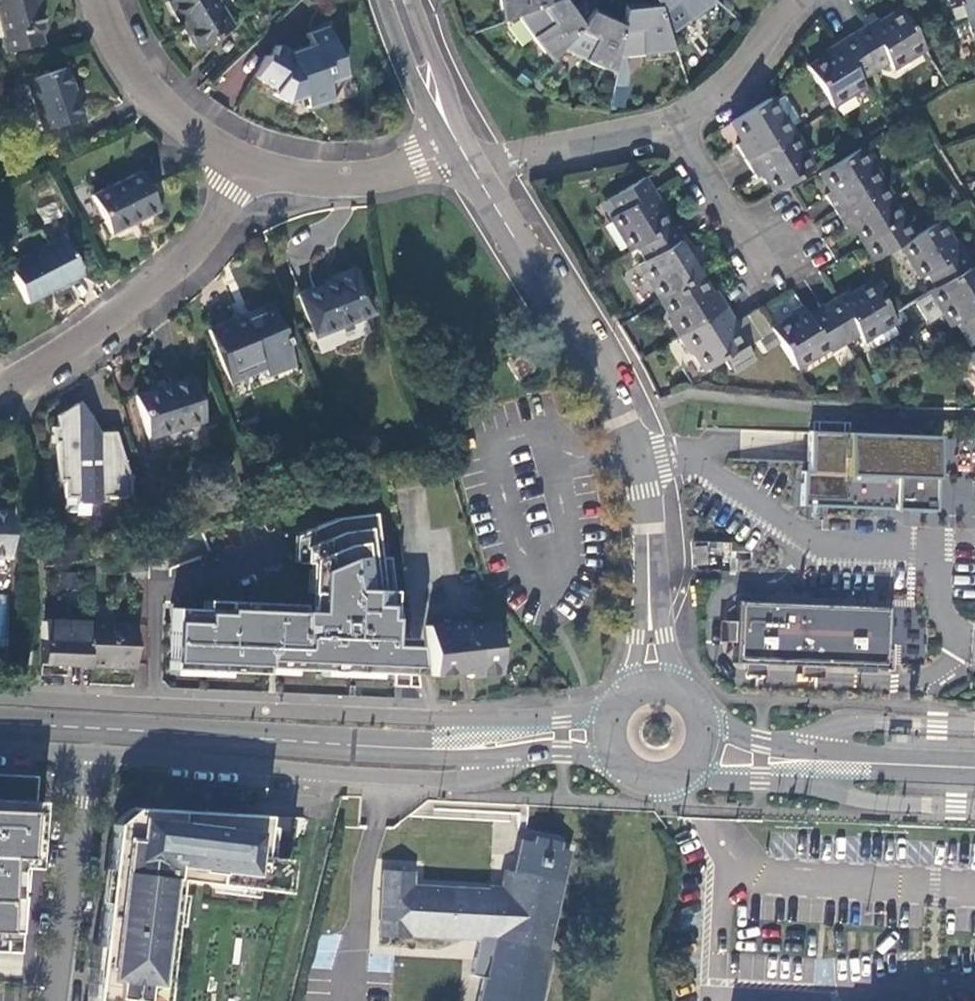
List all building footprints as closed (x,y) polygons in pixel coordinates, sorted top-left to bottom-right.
[(3,36),(0,38),(4,52),(41,42),(39,28),(41,28),(34,0),(0,0),(0,25),(3,36)] [(215,0),(169,0),(167,1),(195,48),(231,26),(215,0)] [(501,22),(518,15),(551,2),(551,0),(500,0),(501,22)] [(552,62),(555,59),(563,48),(585,20),(569,0),(555,0),(551,2),(518,15),(552,62)] [(654,2),(668,36),(714,2),(713,0),(653,0),(654,2)] [(964,20),(974,16),(974,0),(965,0),(965,2),(959,5),(964,20)] [(654,2),(624,5),(621,20),(616,57),(674,52),(668,36),(654,2)] [(563,48),(613,75),(616,57),(621,20),(594,8),(585,20),(563,48)] [(891,67),(923,47),(917,36),(901,11),(868,30),(865,25),(850,34),(873,71),(888,63),(891,67)] [(964,20),(970,36),(974,34),(974,16),(964,20)] [(344,76),(328,26),(309,31),(313,44),(291,51),(277,44),(270,58),(265,55),(253,77),(274,89),(273,93),(286,101),(303,95),(308,107),(333,98),(327,82),(344,76)] [(839,48),(807,68),(829,104),(861,85),(858,80),(873,71),(850,34),(836,43),(839,48)] [(563,66),(555,59),(552,62),(543,73),(553,80),(563,66)] [(66,67),(23,81),(40,132),(83,117),(73,87),(66,67)] [(781,95),(768,102),(778,117),(782,114),(787,122),(795,116),(781,95)] [(733,144),(744,162),(793,131),(787,122),(782,114),(778,117),(768,102),(766,98),(730,120),(741,139),(733,144)] [(762,172),(774,190),(785,183),(810,167),(798,148),(802,146),(793,131),(744,162),(753,176),(762,172)] [(823,193),(834,210),(882,180),(872,164),(868,166),(856,148),(819,171),(831,188),(823,193)] [(131,174),(89,194),(109,235),(158,212),(147,189),(138,171),(131,174)] [(609,217),(629,249),(634,245),(665,226),(645,193),(651,190),(642,176),(606,199),(614,214),(609,217)] [(851,222),(874,257),(899,242),(911,235),(888,199),(892,197),(882,180),(834,210),(843,226),(851,222)] [(956,252),(936,220),(911,235),(899,242),(919,274),(925,271),(933,285),(965,266),(970,263),(961,248),(956,252)] [(681,237),(671,222),(665,226),(634,245),(643,261),(639,263),(660,297),(697,274),(675,240),(681,237)] [(61,235),(5,264),(26,306),(82,277),(61,235)] [(965,266),(933,285),(928,289),(950,324),(955,321),(963,335),(974,328),(974,282),(965,266)] [(313,339),(375,315),(356,269),(353,270),(351,267),(329,276),(326,277),(328,280),(299,291),(294,293),(310,332),(313,339)] [(668,321),(677,335),(725,305),(716,290),(709,294),(697,274),(660,297),(672,318),(668,321)] [(860,338),(893,319),(889,313),(869,281),(837,301),(833,296),(819,305),(842,341),(856,333),(860,338)] [(277,328),(268,305),(248,313),(237,318),(236,316),(210,326),(206,328),(229,385),(264,371),(267,378),(294,367),(279,327),(277,328)] [(733,318),(725,305),(677,335),(688,353),(693,351),(703,367),(721,356),(730,370),(752,357),(742,342),(739,344),(730,327),(736,324),(733,318)] [(802,308),(768,328),(769,330),(791,366),(825,345),(828,349),(842,341),(819,305),(805,313),(802,308)] [(755,306),(733,318),(736,324),(748,342),(769,330),(768,328),(755,306)] [(963,335),(972,349),(967,353),(974,365),(974,328),(963,335)] [(185,377),(132,394),(147,440),(204,422),(189,376),(185,377)] [(56,416),(57,426),(61,426),(68,440),(78,440),(79,444),(96,444),(96,432),(99,432),(80,401),(56,416)] [(99,432),(96,432),(96,444),(79,444),(78,440),(68,440),(61,426),(57,426),(52,426),(53,441),(57,442),(58,479),(65,480),(66,497),(74,496),(74,501),(91,501),(104,501),(103,496),(129,496),(128,480),(114,432),(99,432)] [(935,477),(936,434),(810,430),(809,470),(802,470),(801,505),(932,509),(933,477),(935,477)] [(91,512),(91,501),(74,501),(74,496),(66,497),(67,512),(91,512)] [(223,610),(172,608),(169,664),(223,667),(223,671),(263,673),(263,663),(276,664),(276,668),(320,671),(320,666),(374,669),(374,672),(393,673),(393,686),(417,687),(412,638),(388,637),(389,618),(383,618),(384,591),(383,591),(374,527),(373,514),(336,518),(321,524),(304,532),(302,563),(318,564),(316,611),(299,610),(299,605),(224,601),(223,610)] [(704,546),(692,547),(694,566),(705,565),(704,546)] [(885,638),(887,607),(735,601),(733,663),(884,669),(884,663),(885,638)] [(88,621),(42,619),(41,665),(87,667),(88,621)] [(425,624),(432,678),(437,677),(437,675),(449,674),(450,676),(460,675),(465,674),(468,679),(499,676),(493,621),(464,624),(464,619),(425,624)] [(135,623),(88,621),(87,667),(133,669),(134,669),(135,623)] [(0,800),(0,931),(11,932),(14,867),(31,868),(36,813),(37,802),(0,800)] [(112,824),(90,1000),(164,1000),(166,987),(162,987),(169,937),(170,925),(177,925),(182,895),(175,894),(176,881),(187,882),(206,884),(277,892),(282,892),(286,859),(267,856),(259,856),(264,816),(222,813),(222,819),(222,824),(206,823),(206,817),(207,813),(131,808),(112,824)] [(376,936),(410,939),(410,936),(478,940),(470,975),(483,978),(477,1000),(540,1000),(550,949),(544,947),(571,851),(559,849),(560,843),(533,836),(531,842),(519,839),(512,872),(503,870),(498,886),(487,885),(487,888),(413,884),(415,871),(380,869),(376,936)]
